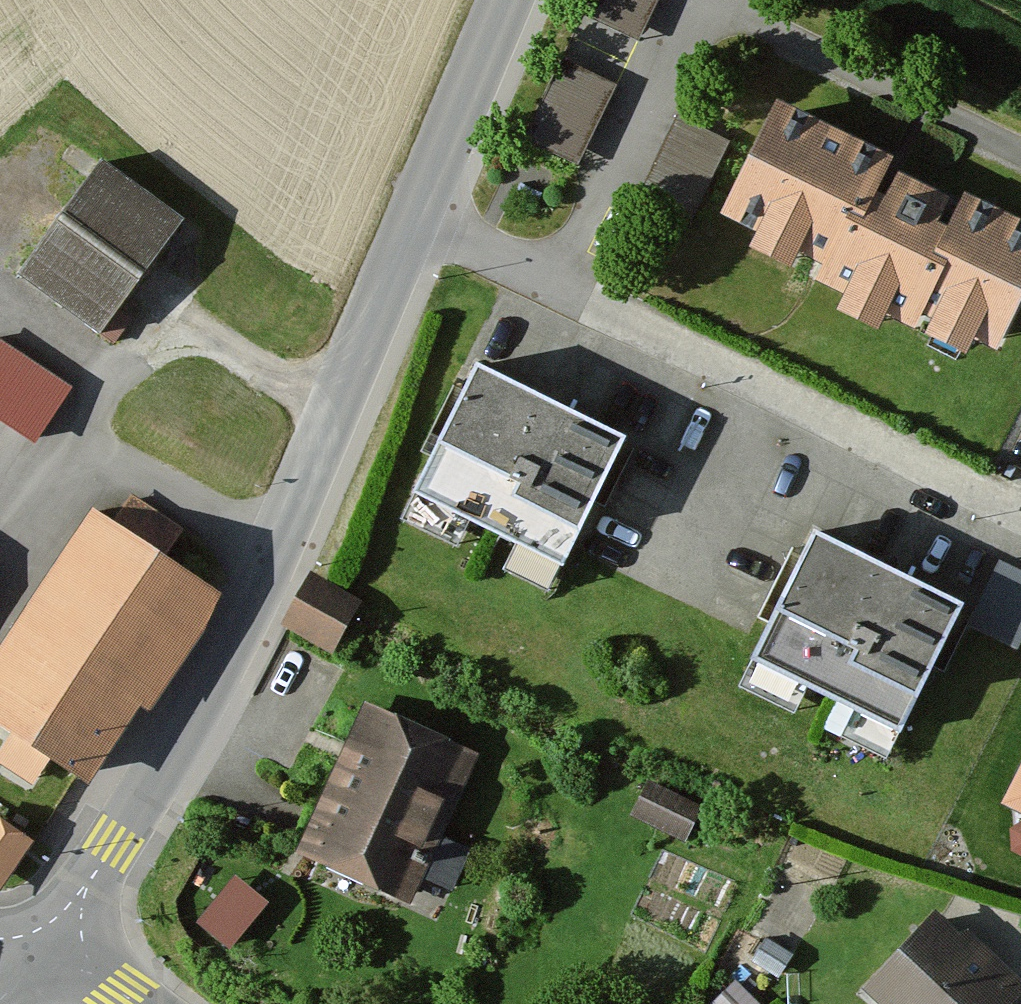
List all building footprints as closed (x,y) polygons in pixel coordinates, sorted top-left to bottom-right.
[(587,19),(636,41),(655,0),(596,0),(587,19)] [(619,86),(561,59),(516,153),(575,180),(619,86)] [(784,115),(723,235),(1000,374),(1020,332),(1020,234),(784,115)] [(737,159),(676,128),(640,198),(701,229),(737,159)] [(177,229),(102,175),(23,285),(98,339),(177,229)] [(16,419),(48,377),(33,366),(2,408),(16,419)] [(638,448),(493,376),(428,507),(573,578),(638,448)] [(82,402),(48,377),(16,419),(50,444),(82,402)] [(88,538),(0,675),(0,725),(81,777),(192,605),(88,538)] [(836,546),(768,678),(921,756),(989,624),(836,546)] [(971,614),(1020,637),(1020,555),(1002,547),(971,614)] [(364,618),(311,586),(277,642),(331,673),(364,618)] [(481,762),(367,715),(303,870),(417,917),(481,762)] [(1004,815),(1020,823),(1020,781),(1004,815)] [(0,804),(0,884),(1,885),(46,827),(6,796),(0,804)] [(704,829),(640,801),(627,829),(691,858),(704,829)] [(253,940),(290,893),(253,865),(217,911),(253,940)] [(940,925),(873,994),(883,1003),(1012,1003),(1017,999),(940,925)] [(735,985),(718,1003),(756,1003),(735,985)]
